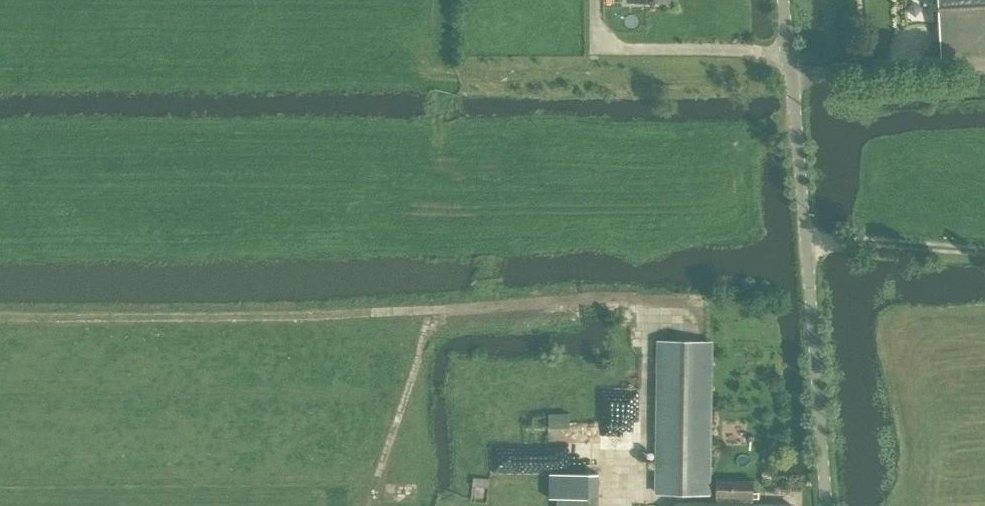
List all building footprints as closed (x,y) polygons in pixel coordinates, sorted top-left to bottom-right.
[(941,57),(984,54),(984,0),(938,0),(941,57)] [(706,495),(708,340),(662,340),(659,494),(706,495)] [(599,473),(549,473),(549,497),(557,497),(557,505),(599,505),(599,473)] [(488,487),(489,479),(473,478),(472,486),(488,487)] [(754,480),(716,479),(716,503),(676,502),(676,505),(791,505),(791,504),(752,504),(754,480)]
